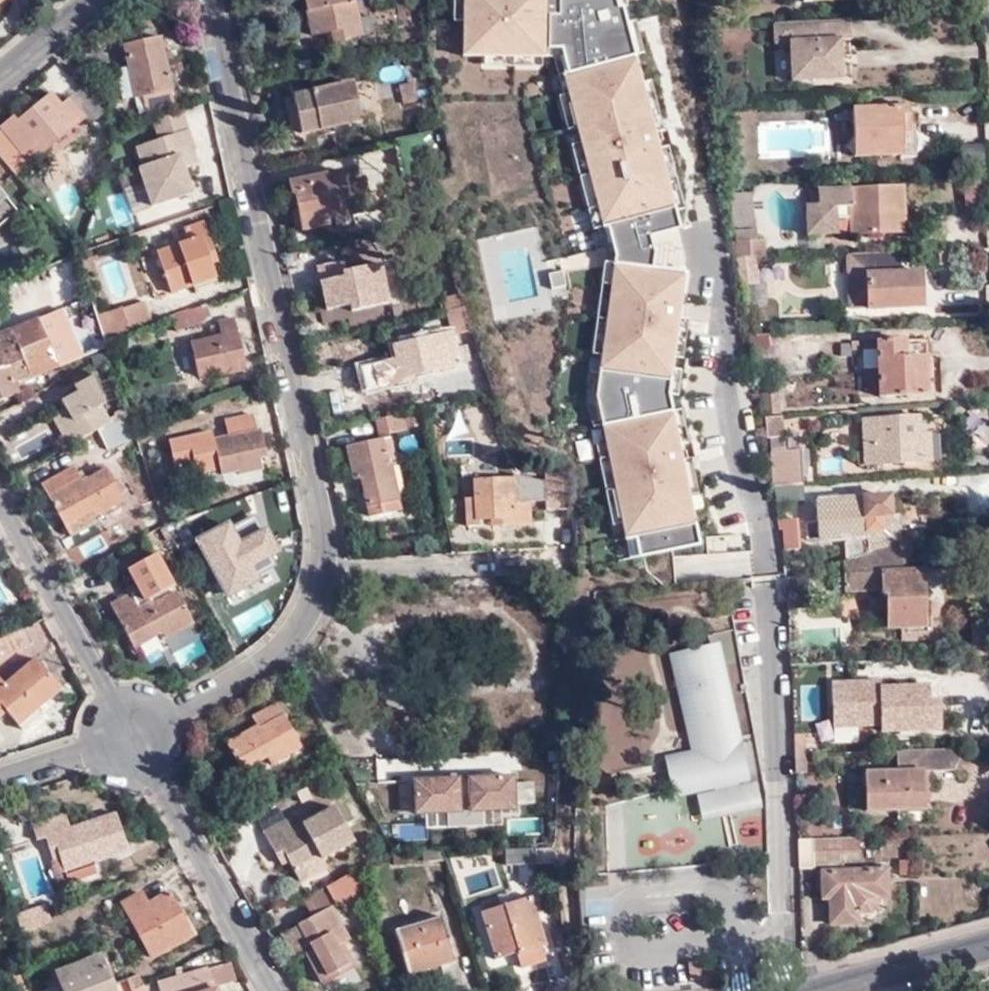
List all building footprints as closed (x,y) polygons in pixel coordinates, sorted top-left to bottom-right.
[(356,0),(306,0),(313,37),(343,31),(345,40),(363,36),(356,0)] [(707,538),(652,266),(655,265),(648,230),(672,226),(626,0),(450,0),(464,66),(545,49),(645,550),(707,538)] [(851,40),(850,21),(775,24),(774,43),(790,43),(792,81),(841,79),(840,41),(851,40)] [(123,46),(127,68),(134,98),(137,115),(172,107),(168,92),(169,91),(157,39),(123,46)] [(134,98),(127,68),(117,70),(122,100),(134,98)] [(402,103),(416,100),(412,80),(397,83),(402,103)] [(291,93),(298,129),(359,116),(352,81),(291,93)] [(300,139),(298,129),(291,93),(280,95),(290,141),(300,139)] [(6,164),(16,175),(87,117),(71,97),(63,105),(53,95),(19,122),(15,115),(0,127),(0,157),(6,164)] [(856,153),(912,152),(910,104),(855,106),(856,153)] [(151,120),(180,110),(179,108),(150,118),(151,120)] [(730,108),(719,108),(719,120),(730,120),(730,108)] [(156,137),(186,127),(180,110),(151,120),(156,137)] [(849,153),(849,120),(835,121),(835,153),(849,153)] [(136,167),(149,204),(190,190),(182,165),(190,163),(185,151),(191,149),(193,148),(186,127),(156,137),(134,145),(141,165),(136,167)] [(185,151),(190,163),(195,161),(191,149),(185,151)] [(6,164),(0,166),(0,173),(9,190),(23,185),(16,175),(6,164)] [(363,196),(358,179),(345,181),(342,173),(294,182),(301,210),(303,210),(308,231),(329,227),(328,219),(370,210),(368,196),(363,196)] [(897,212),(904,212),(903,186),(821,190),(821,207),(813,207),(809,207),(809,234),(838,233),(838,217),(854,216),(854,234),(896,233),(897,212)] [(459,204),(458,187),(447,188),(449,205),(459,204)] [(821,207),(821,190),(813,191),(813,207),(821,207)] [(738,256),(765,255),(764,237),(756,238),(756,226),(754,226),(753,191),(729,191),(730,212),(733,227),(735,227),(735,236),(738,256)] [(905,232),(904,212),(897,212),(896,233),(905,232)] [(214,252),(204,222),(184,229),(189,244),(160,253),(174,293),(216,278),(208,254),(214,252)] [(865,307),(920,305),(919,269),(900,271),(899,251),(846,253),(846,273),(864,273),(865,305),(865,307)] [(387,304),(380,264),(342,272),(338,262),(315,267),(325,310),(347,307),(349,312),(387,304)] [(847,305),(865,305),(864,273),(846,273),(847,305)] [(212,318),(207,303),(183,311),(188,326),(212,318)] [(121,310),(99,317),(105,337),(152,322),(146,304),(123,311),(121,310)] [(0,334),(0,401),(19,393),(15,385),(83,358),(61,306),(0,334)] [(465,308),(462,309),(470,334),(474,334),(465,308)] [(462,309),(450,312),(452,323),(459,328),(463,332),(464,335),(470,334),(462,309)] [(244,360),(234,319),(221,322),(223,335),(193,342),(201,377),(217,373),(218,377),(241,371),(238,362),(244,360)] [(459,328),(452,323),(454,332),(455,337),(464,335),(463,332),(459,328)] [(455,337),(454,332),(394,345),(396,359),(383,361),(390,386),(411,383),(410,375),(457,365),(453,348),(457,347),(455,337)] [(925,396),(924,340),(877,341),(879,397),(925,396)] [(453,348),(457,365),(470,361),(465,345),(457,347),(453,348)] [(59,444),(111,418),(88,373),(55,389),(63,405),(44,415),(59,444)] [(765,415),(779,414),(778,393),(765,394),(765,415)] [(403,414),(378,419),(382,435),(407,430),(403,414)] [(762,415),(765,431),(780,429),(779,414),(765,415),(762,415)] [(135,433),(134,430),(129,415),(97,432),(106,449),(135,433)] [(867,463),(930,459),(929,433),(919,434),(918,415),(865,417),(867,463)] [(259,458),(268,457),(257,417),(242,421),(245,433),(214,441),(223,475),(240,471),(242,476),(262,471),(259,458)] [(22,457),(42,448),(37,436),(17,445),(22,457)] [(397,465),(392,437),(348,446),(355,479),(363,477),(371,516),(401,510),(393,466),(397,465)] [(775,486),(803,485),(801,450),(770,451),(772,486),(775,486)] [(43,485),(65,523),(91,509),(96,518),(125,503),(108,469),(104,471),(105,475),(89,484),(87,479),(81,482),(78,478),(84,475),(79,465),(43,485)] [(544,472),(545,507),(561,507),(560,472),(544,472)] [(461,497),(462,524),(478,524),(478,519),(491,518),(491,523),(529,522),(528,486),(515,486),(514,477),(474,478),(475,497),(461,497)] [(804,501),(803,485),(775,486),(776,502),(804,501)] [(848,560),(900,544),(899,515),(890,515),(890,496),(818,499),(818,523),(809,522),(809,538),(848,538),(848,560)] [(91,509),(65,523),(71,532),(96,518),(91,509)] [(796,521),(782,521),(782,550),(797,549),(796,521)] [(226,592),(256,575),(278,562),(280,561),(261,529),(232,545),(225,533),(200,547),(226,592)] [(902,559),(902,544),(900,544),(848,560),(844,561),(846,592),(880,592),(880,595),(886,595),(887,618),(887,629),(923,628),(923,573),(909,574),(902,574),(902,559)] [(278,562),(256,575),(262,587),(284,573),(278,562)] [(785,570),(786,578),(805,573),(802,567),(785,570)] [(114,604),(136,646),(160,633),(164,640),(194,626),(176,592),(152,605),(149,600),(138,606),(131,595),(114,604)] [(886,595),(880,595),(880,613),(874,613),(874,619),(887,618),(886,595)] [(0,639),(0,657),(30,642),(25,627),(0,639)] [(160,633),(136,646),(139,653),(164,640),(160,633)] [(207,656),(200,633),(170,641),(177,665),(207,656)] [(712,648),(734,745),(739,744),(741,743),(719,642),(711,643),(712,648)] [(734,745),(712,648),(673,656),(694,754),(667,760),(673,790),(745,774),(739,744),(734,745)] [(35,659),(3,685),(0,681),(0,719),(8,713),(18,723),(35,708),(37,710),(61,690),(35,659)] [(940,735),(940,700),(930,700),(929,685),(878,685),(880,737),(940,735)] [(302,747),(277,705),(254,718),(257,726),(226,743),(243,773),(267,758),(272,764),(302,747)] [(832,725),(832,741),(857,741),(857,725),(832,725)] [(796,755),(805,755),(805,736),(795,736),(796,755)] [(959,767),(958,751),(899,753),(900,773),(867,773),(867,811),(896,811),(897,804),(922,803),(922,790),(930,789),(931,773),(955,772),(959,767)] [(796,755),(797,774),(806,773),(805,755),(796,755)] [(509,812),(507,778),(486,779),(486,776),(467,777),(466,773),(423,773),(423,789),(395,789),(396,815),(509,812)] [(671,791),(672,797),(695,792),(749,780),(747,774),(745,774),(673,790),(671,791)] [(533,780),(516,780),(516,802),(534,802),(533,780)] [(758,797),(755,781),(749,782),(695,794),(697,800),(758,797)] [(761,807),(758,797),(697,800),(701,821),(761,807)] [(278,840),(291,863),(296,871),(318,857),(323,862),(353,843),(333,806),(295,829),(288,818),(263,832),(270,844),(278,840)] [(57,836),(73,884),(100,877),(96,863),(129,853),(118,816),(73,830),(68,817),(35,826),(40,841),(50,838),(57,836)] [(536,839),(535,824),(504,825),(505,841),(536,839)] [(74,891),(73,884),(57,836),(50,838),(64,886),(69,890),(74,891)] [(799,839),(800,868),(814,866),(815,853),(861,850),(861,838),(799,839)] [(283,868),(291,863),(278,840),(270,844),(283,868)] [(536,846),(507,847),(507,865),(537,865),(536,846)] [(362,898),(354,870),(329,885),(338,902),(350,904),(362,898)] [(890,886),(891,870),(821,871),(822,900),(828,900),(828,924),(860,924),(860,914),(870,914),(879,906),(879,887),(890,886)] [(315,919),(334,908),(325,891),(306,902),(315,919)] [(172,907),(176,904),(171,893),(148,904),(143,893),(126,901),(153,957),(170,949),(169,945),(185,936),(172,907)] [(522,953),(549,944),(535,895),(486,909),(499,956),(518,950),(518,954),(522,953)] [(191,933),(176,904),(172,907),(185,936),(191,933)] [(17,918),(23,936),(53,920),(48,907),(17,918)] [(352,941),(334,908),(315,919),(301,927),(314,951),(308,954),(325,986),(357,968),(345,944),(352,941)] [(458,962),(444,915),(397,931),(410,976),(458,962)] [(297,960),(308,954),(314,951),(301,927),(284,936),(297,960)] [(553,957),(549,944),(522,953),(526,965),(553,957)] [(103,957),(57,974),(64,990),(118,990),(103,957)] [(229,961),(207,968),(214,989),(217,988),(236,982),(229,961)] [(207,968),(159,984),(161,990),(218,990),(217,988),(214,989),(207,968)]
